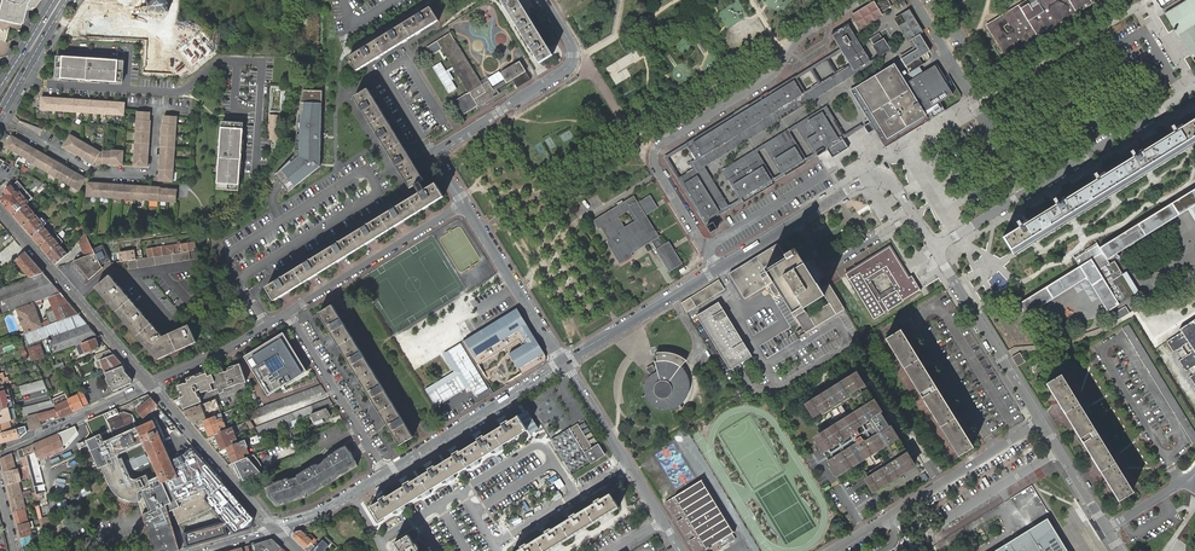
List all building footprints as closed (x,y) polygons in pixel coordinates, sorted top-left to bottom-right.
[(16,20),(16,18),(19,4),(19,3),(30,5),(31,0),(0,0),(0,15),(16,20)] [(148,10),(169,11),(169,0),(148,0),(148,10)] [(540,63),(554,54),(520,0),(501,0),(540,63)] [(858,10),(861,14),(857,16),(861,24),(881,12),(891,6),(892,6),(891,6),(891,5),(890,3),(888,0),(884,0),(883,0),(876,4),(874,1),(858,10)] [(1007,18),(1005,19),(1005,18),(1003,18),(992,25),(991,26),(991,27),(992,30),(993,31),(994,31),(995,30),(997,33),(994,34),(1006,53),(1007,54),(1008,54),(1012,51),(1012,50),(1013,49),(1015,48),(1015,47),(1015,45),(1012,40),(1016,38),(1020,42),(1020,43),(1021,43),(1034,35),(1035,34),(1035,32),(1032,28),(1035,26),(1037,28),(1039,29),(1044,26),(1045,24),(1045,23),(1042,19),(1049,15),(1060,21),(1068,16),(1068,7),(1070,6),(1072,6),(1072,4),(1072,3),(1071,2),(1070,2),(1072,1),(1075,7),(1077,8),(1078,8),(1087,2),(1088,1),(1088,0),(1042,0),(1043,1),(1041,2),(1040,1),(1038,3),(1039,4),(1032,8),(1029,4),(1021,9),(1022,12),(1018,15),(1016,12),(1014,11),(1007,16),(1007,17),(1006,18),(1007,18)] [(1179,36),(1187,31),(1194,45),(1194,28),(1194,27),(1194,26),(1194,0),(1186,0),(1165,13),(1175,30),(1176,31),(1179,36)] [(349,58),(357,71),(438,21),(430,7),(349,58)] [(923,32),(909,9),(894,19),(908,42),(920,35),(923,32)] [(858,10),(851,15),(855,21),(860,30),(884,16),(881,12),(861,24),(857,16),(861,14),(858,10)] [(842,29),(842,28),(838,30),(839,31),(832,35),(840,49),(842,51),(850,64),(837,72),(841,79),(870,61),(848,25),(842,29)] [(1190,55),(1194,51),(1194,45),(1187,31),(1179,36),(1190,55)] [(762,32),(752,38),(757,46),(767,41),(762,32)] [(507,83),(505,80),(492,88),(488,81),(482,85),(478,80),(477,78),(476,75),(470,66),(469,64),(463,55),(462,52),(456,43),(455,41),(454,40),(450,33),(438,40),(427,47),(431,54),(442,47),(446,54),(448,57),(453,65),(455,68),(460,77),(462,79),(467,88),(469,91),(470,92),(464,96),(458,99),(454,102),(462,116),(478,106),(477,104),(491,96),(492,98),(499,94),(497,89),(507,83)] [(920,35),(912,40),(918,49),(902,59),(910,72),(920,66),(923,64),(919,58),(929,51),(920,35)] [(678,53),(692,48),(688,36),(674,40),(678,53)] [(874,46),(879,55),(883,53),(889,49),(883,40),(874,46)] [(842,51),(840,49),(824,59),(826,61),(834,74),(832,75),(832,76),(831,76),(824,80),(824,81),(823,81),(821,82),(813,69),(812,66),(792,78),(794,81),(797,79),(796,79),(810,70),(818,84),(822,91),(711,159),(706,162),(706,163),(701,155),(696,159),(690,163),(694,169),(696,173),(701,174),(704,172),(705,168),(704,167),(715,160),(717,159),(718,158),(732,150),(747,141),(750,140),(750,139),(779,121),(782,119),(814,99),(821,109),(820,109),(788,129),(790,132),(797,128),(813,154),(812,154),(806,158),(804,163),(817,155),(800,126),(822,112),(822,113),(825,111),(817,98),(850,77),(856,87),(858,86),(853,76),(885,56),(883,53),(879,55),(870,61),(841,79),(837,72),(829,59),(842,51)] [(124,61),(57,56),(56,77),(123,82),(124,61)] [(501,73),(505,80),(507,83),(518,76),(523,73),(524,73),(526,71),(520,62),(519,61),(512,66),(501,73)] [(431,67),(438,78),(447,73),(439,62),(431,67)] [(906,83),(894,63),(858,86),(856,87),(851,90),(869,120),(871,123),(875,130),(885,147),(928,119),(924,112),(953,95),(935,65),(923,72),(913,78),(906,83)] [(913,78),(923,72),(920,66),(910,72),(913,78)] [(517,88),(531,80),(526,71),(524,73),(523,73),(518,76),(512,80),(517,88)] [(705,161),(706,162),(711,159),(822,91),(818,84),(805,92),(797,79),(794,81),(792,78),(792,77),(782,84),(783,84),(784,87),(781,89),(779,86),(771,91),(773,94),(771,95),(769,93),(769,92),(759,98),(753,102),(752,102),(752,103),(754,106),(750,108),(749,105),(748,105),(740,110),(736,112),(736,113),(738,115),(733,118),(731,116),(731,115),(729,117),(721,121),(710,128),(710,129),(712,132),(707,134),(705,132),(705,131),(686,143),(688,146),(696,159),(701,155),(702,155),(703,157),(704,158),(705,160),(705,161)] [(410,188),(420,182),(424,180),(368,89),(354,97),(410,188)] [(323,91),(304,91),(299,115),(302,115),(300,131),(300,135),(300,156),(292,162),(290,160),(275,175),(277,177),(281,182),(283,184),(287,190),(288,192),(320,166),(323,91)] [(477,104),(478,106),(479,107),(492,98),(491,96),(477,104)] [(125,103),(41,97),(40,110),(124,116),(125,103)] [(840,142),(871,123),(869,120),(841,137),(825,111),(822,113),(840,142)] [(135,142),(134,165),(148,166),(150,143),(151,121),(150,121),(150,112),(137,112),(135,142)] [(817,155),(824,151),(822,148),(825,146),(827,149),(832,158),(849,148),(844,140),(840,142),(822,113),(822,112),(800,126),(817,155)] [(164,124),(163,124),(159,181),(173,182),(177,117),(164,116),(164,124)] [(1014,254),(1194,142),(1194,118),(1181,127),(1173,132),(1141,152),(1132,157),(1105,174),(1096,180),(1064,199),(1055,205),(1028,221),(1019,227),(1017,228),(1003,237),(1012,251),(1014,254)] [(20,120),(19,123),(39,135),(42,129),(31,125),(20,120)] [(278,139),(279,120),(270,120),(268,139),(278,139)] [(772,182),(785,175),(783,172),(775,159),(768,146),(787,134),(795,147),(804,163),(806,158),(789,132),(790,132),(788,129),(788,130),(782,120),(779,121),(785,131),(778,135),(756,149),(758,152),(764,148),(765,148),(780,174),(774,178),(772,182)] [(244,124),(223,122),(219,189),(240,191),(244,124)] [(875,130),(871,123),(865,127),(869,134),(875,130)] [(1179,124),(1171,129),(1173,132),(1181,127),(1179,124)] [(71,134),(64,147),(83,158),(93,164),(94,163),(123,165),(124,151),(112,150),(112,151),(104,151),(104,152),(101,152),(90,146),(71,134)] [(768,146),(785,175),(792,171),(791,171),(790,168),(796,164),(798,167),(805,163),(804,163),(795,147),(787,134),(768,146)] [(785,175),(768,146),(787,134),(768,146),(775,159),(783,172),(785,175)] [(87,178),(12,135),(5,146),(28,159),(27,161),(79,191),(87,178)] [(300,156),(300,135),(297,135),(295,155),(290,160),(292,162),(300,156)] [(687,146),(686,144),(664,157),(678,179),(680,177),(668,158),(687,146)] [(1139,148),(1130,154),(1132,157),(1141,152),(1139,148)] [(755,154),(772,182),(774,178),(757,152),(758,152),(756,149),(753,151),(750,153),(724,169),(718,159),(715,161),(739,199),(743,201),(742,198),(733,185),(725,172),(755,154)] [(743,201),(744,201),(726,172),(755,154),(725,172),(733,185),(742,198),(743,201)] [(726,172),(744,201),(750,197),(749,196),(748,194),(751,192),(753,195),(763,189),(762,189),(761,186),(764,184),(766,187),(773,183),(772,183),(771,180),(762,167),(755,154),(726,172)] [(703,222),(703,221),(706,219),(719,211),(726,208),(704,172),(701,174),(698,176),(696,173),(695,173),(693,170),(685,174),(680,177),(678,179),(682,185),(681,186),(685,192),(686,192),(688,190),(690,193),(688,195),(687,195),(691,202),(692,202),(694,200),(702,213),(699,214),(699,215),(703,222)] [(1103,171),(1093,176),(1096,180),(1105,174),(1103,171)] [(87,182),(87,197),(169,202),(176,202),(177,189),(170,189),(160,188),(160,187),(87,182)] [(415,186),(410,188),(415,196),(410,198),(419,212),(423,210),(428,207),(444,196),(435,183),(425,189),(424,187),(420,182),(415,186)] [(39,193),(45,188),(47,186),(43,184),(36,190),(39,193)] [(13,215),(28,202),(20,193),(18,194),(11,186),(4,192),(6,195),(0,200),(13,215)] [(1075,258),(1080,266),(1020,303),(1019,304),(1026,315),(1087,278),(1107,312),(1108,311),(1119,304),(1098,271),(1109,264),(1107,259),(1129,246),(1130,247),(1135,243),(1134,242),(1190,208),(1194,216),(1194,189),(1186,194),(1171,203),(1171,202),(1137,222),(1138,224),(1099,248),(1097,244),(1086,252),(1087,254),(1081,257),(1080,255),(1075,258)] [(664,245),(658,236),(657,235),(657,234),(645,215),(652,211),(649,208),(655,204),(650,196),(638,203),(634,197),(629,200),(627,201),(610,211),(608,213),(594,221),(599,229),(602,227),(610,240),(608,242),(621,263),(632,256),(630,253),(651,240),(656,250),(669,271),(672,269),(681,264),(673,250),(671,246),(668,242),(664,245)] [(1062,196),(1053,201),(1055,205),(1064,199),(1062,196)] [(419,212),(410,198),(382,216),(390,230),(394,227),(404,221),(419,212)] [(692,202),(699,214),(702,213),(694,200),(692,202)] [(23,226),(36,214),(34,213),(31,209),(33,207),(28,202),(13,215),(23,226)] [(44,226),(47,223),(46,222),(42,218),(40,220),(36,214),(23,226),(32,237),(44,226)] [(375,239),(390,230),(382,216),(353,234),(361,247),(366,245),(375,239)] [(1026,218),(1017,224),(1019,227),(1028,221),(1026,218)] [(708,231),(714,228),(711,222),(705,225),(708,231)] [(44,226),(32,237),(40,246),(52,236),(51,234),(44,226)] [(88,238),(86,234),(85,233),(83,236),(78,242),(80,246),(88,238)] [(361,247),(353,234),(324,252),(333,265),(337,262),(347,256),(361,247)] [(40,246),(48,255),(60,245),(63,242),(58,236),(58,237),(55,239),(52,236),(40,246)] [(80,246),(82,249),(90,243),(88,238),(80,246)] [(189,251),(197,250),(196,242),(147,249),(148,257),(189,251)] [(82,249),(84,253),(92,248),(90,243),(82,249)] [(782,297),(794,317),(796,316),(803,328),(806,333),(843,309),(844,309),(830,286),(829,284),(821,289),(817,283),(804,263),(795,248),(791,250),(794,254),(787,259),(786,257),(784,255),(778,243),(729,273),(744,297),(764,284),(766,286),(768,285),(772,282),(780,294),(782,297)] [(1091,246),(1085,249),(1086,252),(1097,244),(1096,243),(1091,246)] [(48,255),(56,265),(68,253),(60,245),(48,255)] [(890,246),(856,266),(857,267),(889,248),(908,278),(909,277),(890,246)] [(84,253),(85,256),(94,253),(92,248),(84,253)] [(903,300),(920,289),(912,275),(909,277),(908,278),(889,248),(857,267),(856,266),(854,267),(852,269),(851,269),(845,273),(874,319),(885,312),(883,310),(886,308),(888,310),(903,301),(903,300)] [(1085,249),(1074,257),(1075,258),(1080,255),(1081,257),(1087,254),(1086,252),(1085,249)] [(787,253),(784,255),(786,257),(787,259),(794,254),(791,250),(787,253)] [(135,260),(134,251),(119,253),(120,262),(128,261),(135,260)] [(190,260),(189,251),(148,257),(135,260),(128,261),(129,270),(190,260)] [(43,273),(25,252),(15,260),(19,265),(30,277),(43,273)] [(333,265),(324,252),(300,267),(296,269),(299,275),(304,283),(308,280),(318,274),(333,265)] [(85,257),(73,261),(78,267),(78,266),(89,279),(103,267),(101,265),(94,253),(85,257)] [(299,275),(296,269),(267,287),(275,301),(279,298),(289,292),(304,283),(299,275)] [(0,288),(0,311),(1,314),(13,310),(16,309),(34,302),(36,301),(41,300),(49,297),(60,293),(43,273),(30,277),(0,288)] [(116,312),(131,299),(110,275),(96,287),(116,312)] [(719,280),(716,281),(722,291),(725,289),(719,280)] [(780,295),(780,294),(772,282),(768,285),(769,287),(776,297),(780,295)] [(764,284),(744,297),(745,299),(766,286),(764,284)] [(903,300),(903,301),(921,290),(920,289),(903,300)] [(69,303),(60,293),(49,297),(53,309),(69,303)] [(116,312),(137,336),(152,324),(131,299),(116,312)] [(34,302),(16,309),(25,333),(50,324),(49,321),(41,323),(34,302)] [(718,302),(697,316),(730,370),(752,356),(718,302)] [(79,314),(69,303),(53,309),(46,312),(50,324),(79,314)] [(332,305),(318,313),(400,445),(414,437),(332,305)] [(1116,321),(1129,313),(1125,306),(1112,314),(1116,321)] [(473,335),(462,342),(481,373),(483,371),(479,364),(478,362),(519,337),(524,344),(523,345),(509,354),(521,373),(513,377),(515,380),(543,363),(544,361),(545,360),(545,359),(545,358),(545,357),(545,355),(544,353),(517,308),(473,335)] [(50,324),(25,333),(20,334),(25,347),(54,335),(54,336),(87,324),(79,314),(50,324)] [(1180,329),(1181,332),(1166,341),(1173,352),(1177,350),(1182,346),(1185,344),(1191,353),(1188,355),(1182,358),(1179,361),(1185,371),(1189,369),(1194,365),(1194,366),(1194,319),(1180,329)] [(98,336),(87,324),(54,336),(47,339),(53,355),(72,347),(98,336)] [(159,359),(177,351),(170,333),(163,336),(152,324),(137,336),(157,358),(159,359)] [(1122,328),(1122,329),(1192,443),(1194,442),(1194,433),(1128,324),(1122,328)] [(177,351),(197,342),(189,325),(170,333),(177,351)] [(223,328),(203,338),(206,344),(226,334),(223,328)] [(886,338),(904,368),(918,359),(913,350),(909,343),(903,334),(900,329),(886,338)] [(285,385),(307,371),(283,332),(270,341),(262,345),(244,356),(245,357),(247,361),(253,370),(260,382),(264,389),(268,395),(281,387),(284,386),(285,385)] [(519,337),(478,362),(479,364),(519,339),(523,345),(524,344),(519,337)] [(100,348),(96,338),(76,346),(78,351),(84,349),(86,353),(100,348)] [(39,343),(28,347),(33,361),(44,357),(39,343)] [(1182,346),(1177,350),(1182,358),(1188,355),(1182,346)] [(105,373),(122,366),(113,355),(109,350),(95,355),(97,361),(100,360),(105,373)] [(653,373),(651,375),(650,376),(648,377),(648,378),(647,379),(646,380),(646,381),(645,383),(645,384),(644,386),(644,388),(644,391),(645,392),(645,394),(645,396),(646,398),(647,400),(648,401),(649,402),(650,403),(651,404),(652,405),(654,406),(655,407),(657,408),(659,409),(661,409),(662,410),(665,410),(667,409),(669,409),(670,409),(672,409),(673,408),(675,408),(677,407),(679,406),(680,405),(682,403),(683,402),(683,401),(684,399),(685,397),(686,395),(687,393),(689,389),(689,388),(689,386),(689,383),(689,382),(688,380),(688,378),(687,376),(686,374),(685,371),(684,370),(683,368),(682,367),(681,366),(686,360),(679,355),(672,353),(663,352),(656,353),(657,361),(654,361),(657,372),(655,372),(653,373)] [(1012,357),(1017,366),(1025,361),(1020,352),(1012,357)] [(904,368),(922,397),(937,388),(931,379),(927,373),(918,359),(904,368)] [(63,362),(54,366),(56,371),(65,367),(63,362)] [(241,384),(246,382),(240,364),(234,366),(235,368),(228,371),(224,372),(213,377),(212,374),(208,376),(207,373),(187,381),(188,383),(185,384),(185,383),(179,385),(182,392),(184,396),(181,397),(186,408),(187,408),(200,402),(202,402),(200,397),(199,398),(196,391),(199,390),(200,389),(202,392),(208,390),(209,392),(218,389),(220,394),(224,392),(223,390),(240,383),(241,384)] [(646,369),(651,375),(653,373),(655,372),(653,365),(646,369)] [(1091,405),(1105,397),(1088,365),(1073,372),(1091,405)] [(125,370),(122,366),(105,373),(107,378),(106,378),(110,387),(111,386),(113,391),(131,383),(132,379),(125,371),(125,370)] [(186,379),(187,381),(207,373),(206,371),(186,379)] [(0,374),(0,383),(3,382),(9,380),(7,377),(5,378),(2,378),(0,373),(0,374)] [(858,373),(809,404),(819,419),(848,401),(854,410),(848,413),(850,416),(846,418),(848,421),(816,441),(836,472),(867,452),(876,467),(866,473),(875,488),(879,486),(881,489),(901,477),(898,474),(915,464),(858,373)] [(1046,383),(1064,412),(1079,404),(1063,379),(1060,374),(1046,383)] [(22,395),(47,388),(43,380),(19,386),(22,395)] [(8,389),(9,389),(15,387),(15,385),(8,387),(5,388),(4,386),(3,382),(0,383),(0,392),(8,389)] [(305,398),(325,391),(321,385),(255,409),(249,412),(248,412),(245,413),(246,416),(249,420),(265,414),(264,414),(287,405),(287,406),(305,399),(305,398)] [(922,397),(940,426),(954,417),(949,408),(945,402),(937,388),(922,397)] [(0,392),(0,406),(1,405),(2,409),(9,407),(8,406),(9,405),(10,404),(10,403),(13,402),(12,400),(8,401),(7,397),(11,396),(11,395),(7,396),(6,392),(10,391),(9,389),(8,389),(0,392)] [(69,400),(73,412),(89,404),(84,393),(82,393),(69,399),(68,399),(69,400)] [(151,398),(148,394),(138,399),(142,403),(143,405),(151,398)] [(157,405),(151,398),(143,405),(137,410),(143,417),(157,405)] [(255,428),(259,434),(333,405),(329,398),(311,405),(255,428)] [(142,403),(138,399),(131,402),(125,405),(131,402),(132,404),(134,406),(136,408),(142,403)] [(183,412),(194,424),(203,421),(207,419),(204,412),(209,410),(219,406),(216,399),(207,402),(206,403),(201,405),(187,410),(183,412)] [(55,409),(59,418),(73,412),(69,400),(54,407),(55,409)] [(27,416),(38,413),(55,409),(54,407),(52,401),(22,409),(23,413),(24,417),(27,416)] [(1082,442),(1097,433),(1079,404),(1064,412),(1082,442)] [(9,421),(12,420),(9,407),(2,409),(0,410),(0,414),(4,413),(5,416),(0,417),(0,423),(9,421)] [(1114,436),(1124,431),(1112,407),(1102,413),(1114,436)] [(326,408),(311,414),(314,422),(331,415),(326,408)] [(41,425),(47,423),(46,418),(53,417),(55,419),(59,418),(55,409),(38,413),(41,425)] [(366,412),(372,421),(376,419),(371,409),(366,412)] [(124,412),(118,414),(121,421),(124,426),(132,423),(134,428),(136,427),(135,426),(140,424),(138,422),(137,422),(133,415),(124,412)] [(31,429),(39,426),(41,425),(38,413),(27,416),(29,421),(31,429)] [(185,464),(185,463),(181,456),(175,459),(175,461),(172,462),(160,436),(159,433),(156,426),(154,422),(153,420),(147,423),(146,421),(142,423),(143,425),(136,427),(134,428),(132,423),(124,426),(121,421),(118,414),(107,419),(116,437),(105,441),(101,434),(94,437),(87,440),(89,444),(79,449),(88,469),(98,465),(99,468),(102,467),(110,463),(107,458),(111,457),(112,457),(118,455),(144,443),(158,475),(159,476),(162,483),(158,484),(152,487),(152,486),(143,490),(146,497),(145,497),(148,504),(149,504),(152,511),(161,506),(169,502),(170,505),(172,510),(175,516),(178,524),(212,509),(210,505),(213,504),(237,531),(252,518),(224,486),(222,487),(218,481),(222,480),(206,462),(201,464),(194,467),(188,470),(187,469),(185,464)] [(205,426),(206,429),(223,422),(222,417),(220,418),(219,416),(218,415),(215,416),(212,417),(207,419),(203,421),(205,426)] [(518,415),(371,506),(380,520),(527,429),(518,415)] [(1058,428),(1065,424),(1061,416),(1054,420),(1058,428)] [(954,417),(940,426),(958,456),(962,453),(973,447),(970,442),(967,438),(963,431),(954,417)] [(16,419),(12,420),(9,421),(0,423),(0,433),(10,430),(11,430),(10,423),(14,422),(16,422),(16,419)] [(209,436),(214,434),(221,431),(225,430),(224,429),(223,426),(225,426),(223,422),(206,429),(207,431),(209,436)] [(565,462),(564,463),(570,472),(589,460),(591,463),(605,455),(598,444),(592,448),(591,446),(589,442),(578,423),(571,427),(570,428),(569,428),(562,433),(551,440),(565,462)] [(15,429),(11,430),(10,430),(13,440),(20,438),(18,430),(20,430),(26,429),(25,426),(19,428),(18,428),(15,429)] [(217,440),(217,442),(235,435),(233,431),(232,428),(232,427),(228,428),(227,429),(225,430),(221,431),(214,434),(216,439),(217,440)] [(6,442),(13,440),(10,430),(0,433),(0,443),(6,442)] [(59,438),(57,433),(53,435),(53,437),(52,438),(51,436),(33,444),(23,449),(25,457),(26,456),(29,465),(31,474),(40,472),(37,461),(36,457),(62,446),(59,438)] [(1100,471),(1114,462),(1097,433),(1082,442),(1100,471)] [(220,449),(226,447),(236,443),(234,440),(237,439),(235,435),(217,442),(218,444),(220,449)] [(229,455),(246,448),(248,447),(245,440),(236,443),(226,447),(228,452),(228,453),(229,455)] [(1120,446),(1134,478),(1150,472),(1136,440),(1120,446)] [(281,480),(264,488),(267,496),(277,507),(309,496),(357,466),(351,453),(346,445),(298,474),(281,480)] [(62,446),(36,457),(37,461),(64,449),(62,446)] [(250,455),(247,448),(246,448),(229,455),(230,457),(232,463),(250,456),(250,455)] [(25,457),(23,449),(18,451),(20,458),(21,458),(24,467),(26,466),(29,465),(26,456),(25,457)] [(197,451),(193,455),(199,462),(201,464),(206,462),(202,457),(197,451)] [(11,453),(0,458),(4,471),(15,469),(11,453)] [(158,484),(162,483),(159,476),(149,480),(147,474),(137,479),(134,479),(132,478),(122,457),(120,459),(118,455),(112,457),(111,457),(107,458),(110,463),(102,467),(110,485),(114,492),(120,497),(125,499),(133,501),(136,502),(138,501),(140,501),(138,492),(143,490),(152,486),(152,487),(158,484)] [(242,477),(244,481),(261,472),(258,468),(262,467),(259,461),(253,455),(250,456),(232,463),(240,478),(242,477)] [(1130,487),(1114,462),(1100,471),(1118,500),(1129,494),(1132,492),(1130,487)] [(16,469),(15,469),(4,471),(7,485),(19,482),(18,479),(24,478),(23,474),(17,476),(16,469)] [(703,478),(674,496),(668,500),(665,502),(673,515),(679,511),(683,518),(677,522),(685,534),(691,531),(695,537),(689,541),(695,550),(717,550),(721,548),(735,539),(731,533),(735,531),(703,478)] [(222,480),(218,481),(222,487),(224,486),(252,518),(237,531),(213,504),(210,505),(212,509),(235,534),(251,529),(254,518),(223,481),(222,480)] [(7,485),(10,498),(26,495),(29,494),(31,493),(30,492),(29,491),(25,492),(22,493),(19,482),(7,485)] [(43,484),(36,485),(38,494),(45,493),(43,484)] [(143,490),(138,492),(140,501),(138,501),(142,514),(152,511),(149,504),(148,504),(145,497),(146,497),(143,490)] [(513,550),(548,550),(619,507),(610,492),(513,550)] [(10,498),(14,511),(26,509),(23,498),(30,496),(29,494),(26,495),(10,498)] [(142,514),(153,550),(176,550),(180,550),(170,517),(175,516),(172,510),(170,505),(169,502),(161,506),(152,511),(142,514)] [(14,511),(17,525),(29,522),(26,509),(14,511)] [(995,550),(1067,550),(1047,519),(995,550)] [(29,522),(17,525),(19,531),(31,528),(34,527),(33,524),(33,521),(29,522)] [(19,531),(21,538),(32,535),(37,534),(36,530),(31,531),(31,528),(19,531)] [(300,530),(293,532),(292,537),(307,550),(312,550),(316,547),(313,544),(316,541),(306,531),(304,533),(300,530)] [(394,543),(399,550),(421,550),(410,533),(394,543)] [(23,546),(34,542),(32,535),(21,538),(23,546)] [(316,547),(312,550),(323,550),(327,548),(332,542),(326,536),(316,547)] [(282,548),(272,538),(253,544),(255,550),(278,550),(282,548)]
